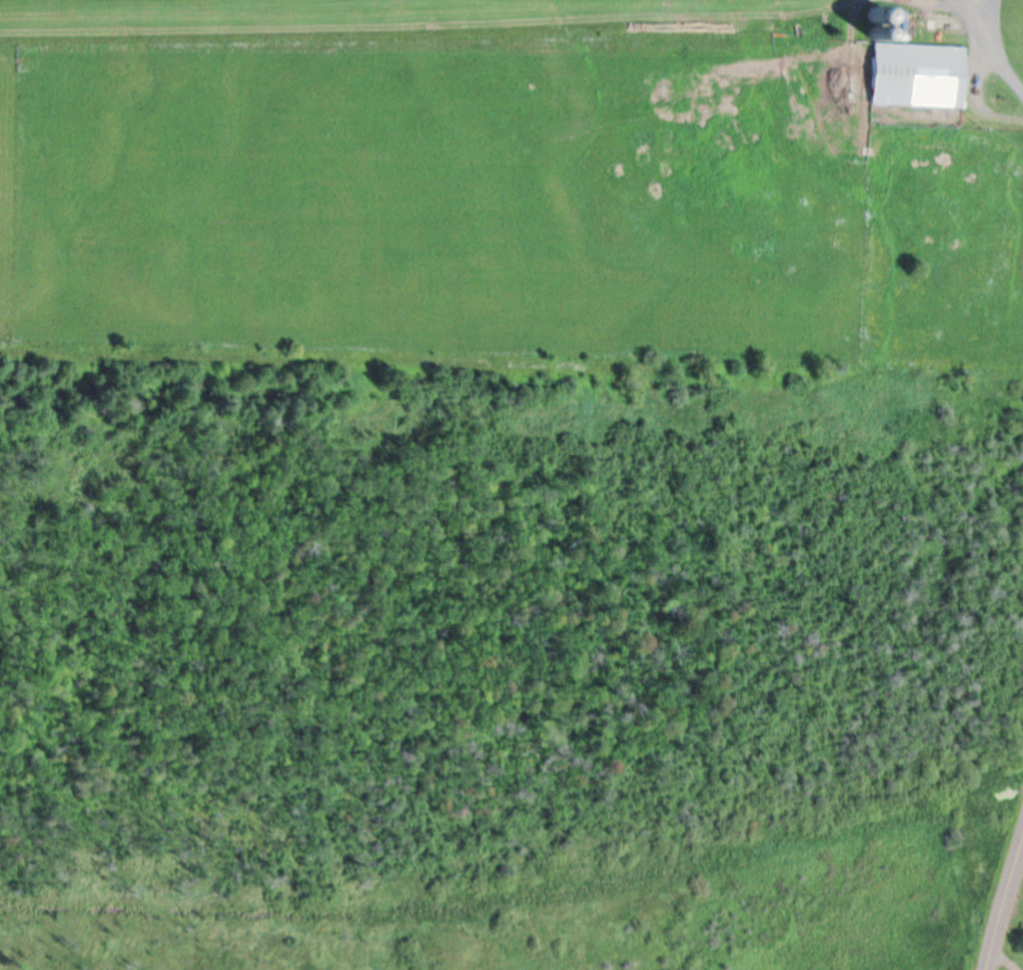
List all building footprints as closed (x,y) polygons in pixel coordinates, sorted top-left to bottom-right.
[(873,108),(965,110),(966,49),(875,47),(873,108)]
